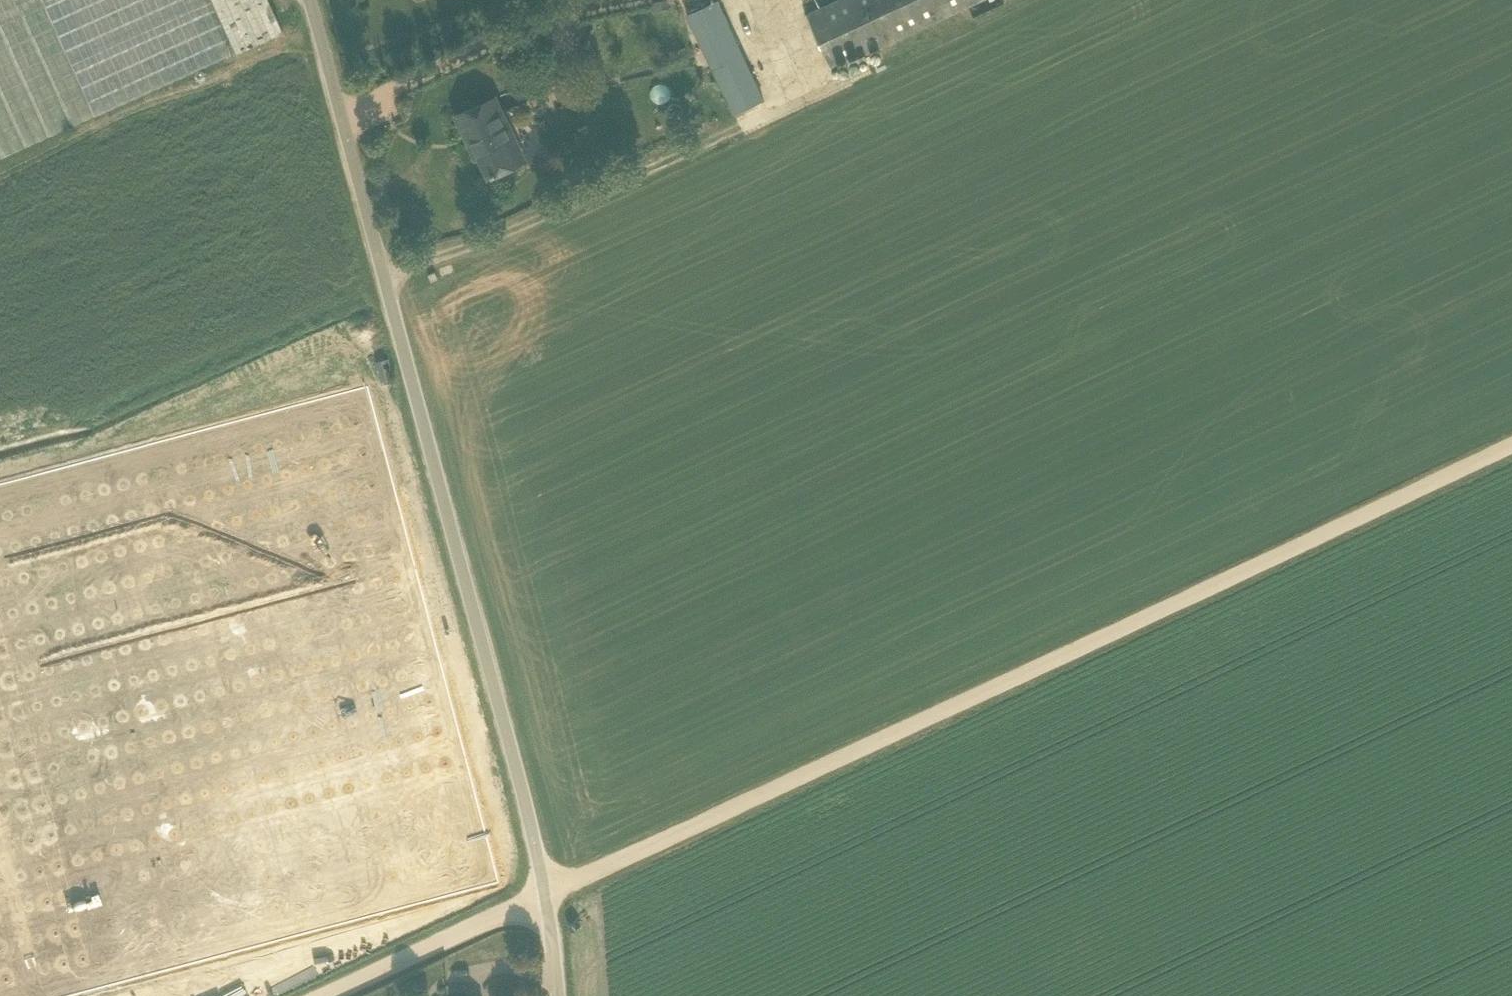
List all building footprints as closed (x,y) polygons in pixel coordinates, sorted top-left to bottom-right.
[(318,198),(266,0),(0,0),(0,282),(318,198)] [(668,0),(662,0),(653,2),(655,11),(670,8),(668,0)] [(806,16),(831,69),(979,0),(841,0),(806,16)] [(705,51),(734,114),(764,99),(735,37),(705,51)] [(580,43),(586,58),(596,53),(590,39),(580,43)] [(836,78),(842,75),(838,68),(832,71),(836,78)] [(496,96),(455,115),(464,133),(468,131),(489,178),(520,163),(503,126),(509,123),(496,96)] [(499,878),(369,386),(0,484),(0,995),(54,995),(499,878)]
